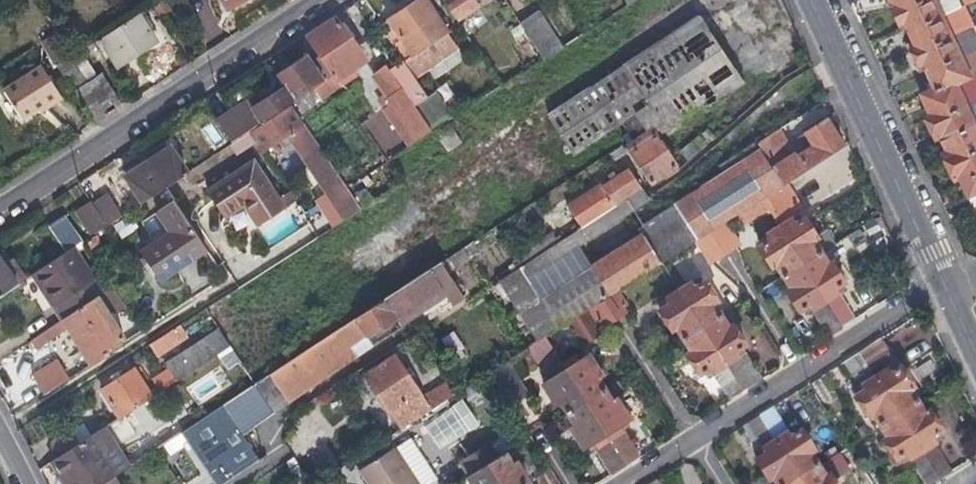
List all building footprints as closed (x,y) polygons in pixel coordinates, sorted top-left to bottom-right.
[(220,0),(183,0),(193,17),(220,0)] [(402,37),(414,55),(448,32),(427,0),(419,0),(390,19),(402,37)] [(459,19),(481,3),(479,0),(447,0),(459,19)] [(507,3),(505,0),(503,0),(498,4),(501,7),(495,11),(515,40),(526,33),(520,24),(507,3)] [(897,8),(895,9),(902,24),(906,22),(919,48),(914,51),(923,70),(928,68),(937,88),(921,95),(929,111),(924,113),(936,139),(941,136),(947,151),(942,153),(955,180),(960,178),(975,210),(975,209),(975,114),(974,115),(970,107),(975,104),(975,102),(972,94),(965,98),(958,84),(975,76),(975,64),(975,63),(969,66),(965,57),(971,54),(967,43),(960,46),(956,38),(962,35),(958,24),(951,27),(946,17),(953,14),(947,2),(940,5),(938,0),(893,0),(897,8)] [(539,12),(520,24),(526,33),(544,60),(563,48),(539,12)] [(100,39),(110,53),(119,67),(157,43),(138,14),(100,39)] [(321,57),(333,75),(335,77),(297,103),(304,114),(363,75),(353,59),(363,52),(338,14),(307,34),(321,57)] [(670,130),(744,80),(701,14),(599,80),(548,115),(572,151),(622,119),(650,101),(666,126),(670,130)] [(40,41),(55,66),(72,55),(55,31),(40,41)] [(55,66),(64,79),(72,92),(79,88),(96,76),(79,51),(72,55),(55,66)] [(296,100),(333,75),(321,57),(313,62),(308,54),(279,73),(287,86),(296,100)] [(433,131),(410,97),(388,63),(374,72),(418,140),(433,131)] [(41,67),(3,91),(21,120),(42,107),(45,110),(61,99),(41,67)] [(234,142),(296,100),(287,86),(256,106),(251,98),(219,119),(234,142)] [(89,102),(79,88),(72,92),(81,107),(89,102)] [(631,139),(633,142),(635,145),(627,150),(649,186),(679,167),(657,131),(666,126),(650,101),(622,119),(634,137),(631,139)] [(308,124),(295,105),(254,131),(267,150),(283,140),(287,145),(294,140),(291,135),(308,124)] [(359,123),(379,150),(397,137),(377,110),(359,123)] [(829,119),(819,126),(808,132),(815,144),(800,154),(792,154),(792,155),(771,168),(783,186),(845,146),(829,119)] [(308,124),(291,135),(294,140),(346,218),(362,208),(308,124)] [(792,155),(776,129),(755,143),(771,168),(792,155)] [(633,142),(631,139),(623,144),(627,150),(635,145),(633,142)] [(750,207),(781,188),(752,144),(732,157),(738,166),(636,232),(640,238),(541,303),(518,269),(500,281),(539,342),(590,309),(619,291),(697,241),(723,224),(738,215),(750,207)] [(188,172),(179,160),(170,147),(126,177),(143,202),(188,172)] [(286,206),(256,160),(209,190),(226,215),(246,202),(260,223),(286,206)] [(601,188),(606,197),(612,206),(640,188),(629,171),(601,188)] [(602,213),(612,206),(606,197),(601,188),(590,195),(602,213)] [(794,209),(781,188),(750,207),(756,218),(767,210),(775,222),(794,209)] [(548,250),(552,257),(556,263),(649,203),(641,191),(548,250)] [(111,223),(103,212),(95,200),(82,209),(98,232),(111,223)] [(756,218),(750,207),(738,215),(745,225),(756,218)] [(50,225),(68,252),(79,245),(85,241),(67,215),(50,225)] [(170,215),(147,230),(125,245),(140,269),(159,258),(174,279),(201,261),(170,215)] [(805,217),(800,221),(794,224),(790,219),(764,235),(768,241),(758,248),(770,267),(775,263),(792,289),(786,293),(798,312),(809,305),(830,337),(843,329),(827,302),(839,294),(835,288),(846,281),(834,263),(829,267),(812,241),(818,237),(805,217)] [(736,245),(723,224),(697,241),(710,262),(736,245)] [(68,252),(41,271),(60,300),(53,305),(63,319),(87,303),(99,295),(105,292),(108,289),(79,245),(68,252)] [(9,271),(0,257),(0,297),(19,285),(9,271)] [(358,318),(366,330),(379,322),(383,326),(409,310),(418,306),(446,288),(456,304),(465,298),(443,263),(358,318)] [(34,275),(53,305),(60,300),(41,271),(34,275)] [(707,279),(701,283),(696,287),(693,281),(667,297),(671,302),(660,309),(673,329),(677,326),(694,351),(690,354),(702,374),(713,367),(732,399),(746,390),(729,364),(740,356),(737,351),(748,344),(736,325),(731,328),(715,303),(720,300),(707,279)] [(108,289),(105,292),(120,315),(129,309),(114,285),(108,289)] [(627,305),(619,291),(590,309),(599,323),(603,321),(606,325),(626,312),(623,308),(627,305)] [(126,336),(99,295),(87,303),(63,319),(31,340),(36,348),(68,328),(92,363),(111,351),(108,348),(126,336)] [(339,347),(366,330),(358,318),(256,383),(276,412),(349,362),(339,347)] [(232,345),(226,337),(221,329),(169,362),(179,378),(232,345)] [(151,343),(154,348),(157,353),(178,339),(172,330),(151,343)] [(916,474),(923,483),(935,483),(953,473),(932,441),(944,434),(931,415),(926,419),(910,394),(915,390),(903,371),(892,378),(888,373),(896,368),(878,341),(842,365),(858,392),(862,389),(865,394),(857,400),(869,419),(873,417),(890,442),(885,445),(896,464),(906,458),(916,474)] [(620,426),(625,423),(630,420),(618,399),(613,402),(598,378),(602,375),(589,354),(578,361),(575,357),(550,372),(553,378),(542,384),(555,405),(560,402),(575,427),(571,429),(583,450),(595,443),(611,468),(636,453),(620,426)] [(448,383),(437,391),(425,398),(397,355),(367,374),(402,430),(456,395),(448,383)] [(38,377),(43,384),(48,392),(71,376),(62,362),(38,377)] [(511,364),(488,373),(500,404),(523,395),(511,364)] [(103,390),(120,417),(152,396),(135,369),(103,390)] [(175,381),(172,375),(168,370),(154,380),(161,390),(175,381)] [(243,434),(276,412),(256,383),(223,404),(243,434)] [(418,423),(432,450),(479,426),(465,399),(418,423)] [(223,404),(177,434),(210,483),(222,483),(257,461),(240,435),(243,434),(223,404)] [(833,477),(828,481),(812,455),(817,452),(805,433),(795,439),(775,407),(748,425),(768,456),(759,462),(772,482),(776,479),(779,483),(838,483),(833,477)] [(103,428),(80,442),(57,457),(52,460),(68,483),(101,483),(116,474),(103,453),(114,446),(103,428)] [(57,457),(80,442),(72,430),(49,444),(57,457)] [(463,461),(472,474),(496,459),(487,445),(463,461)] [(127,467),(114,446),(103,453),(116,474),(127,467)] [(371,483),(422,483),(398,447),(362,470),(371,483)] [(160,464),(152,450),(141,458),(150,471),(160,464)] [(535,481),(522,460),(517,463),(509,451),(496,459),(472,474),(478,483),(530,483),(535,481)] [(128,466),(127,467),(116,474),(101,483),(140,483),(128,466)] [(542,483),(558,483),(548,470),(537,477),(542,483)]
